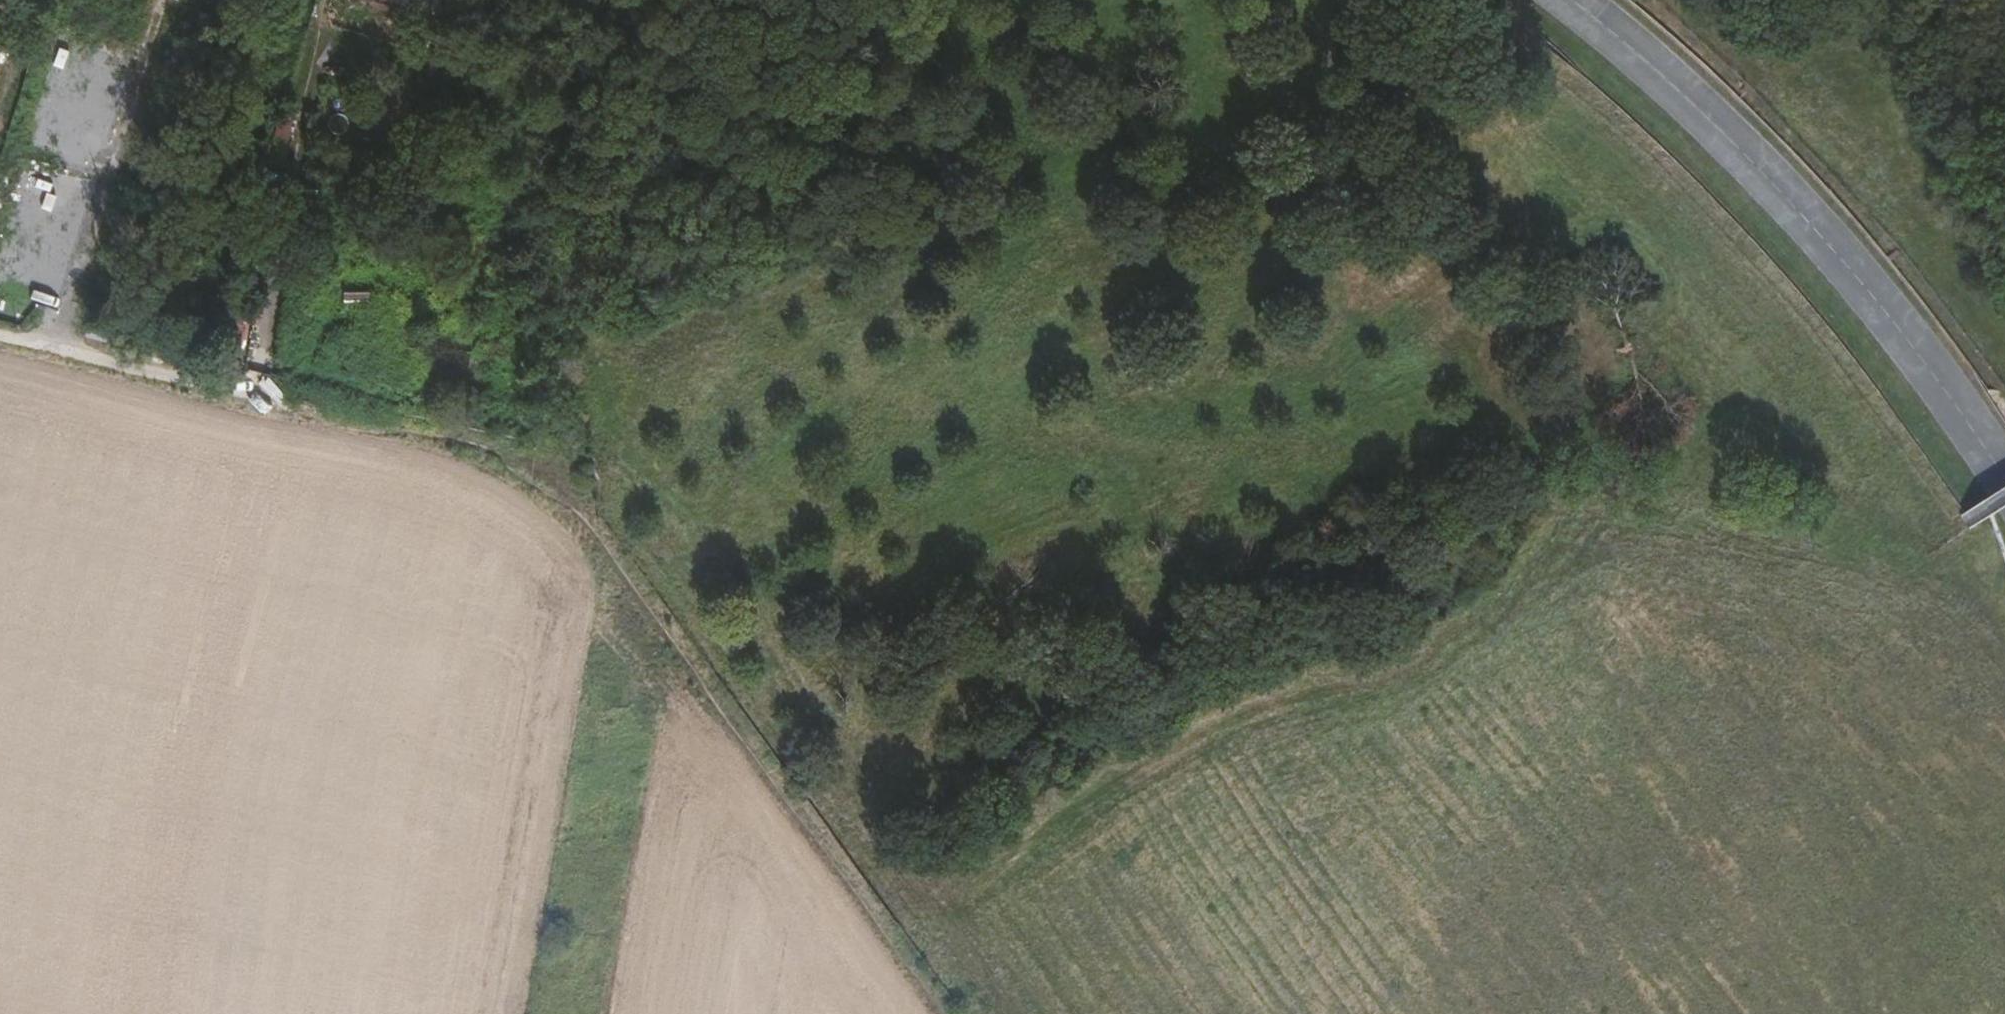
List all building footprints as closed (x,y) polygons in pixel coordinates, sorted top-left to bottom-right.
[(414,0),(329,0),(324,15),(418,44),(430,5),(414,0)] [(424,102),(382,88),(366,144),(407,159),(424,102)] [(290,150),(293,118),(277,117),(274,149),(290,150)]
